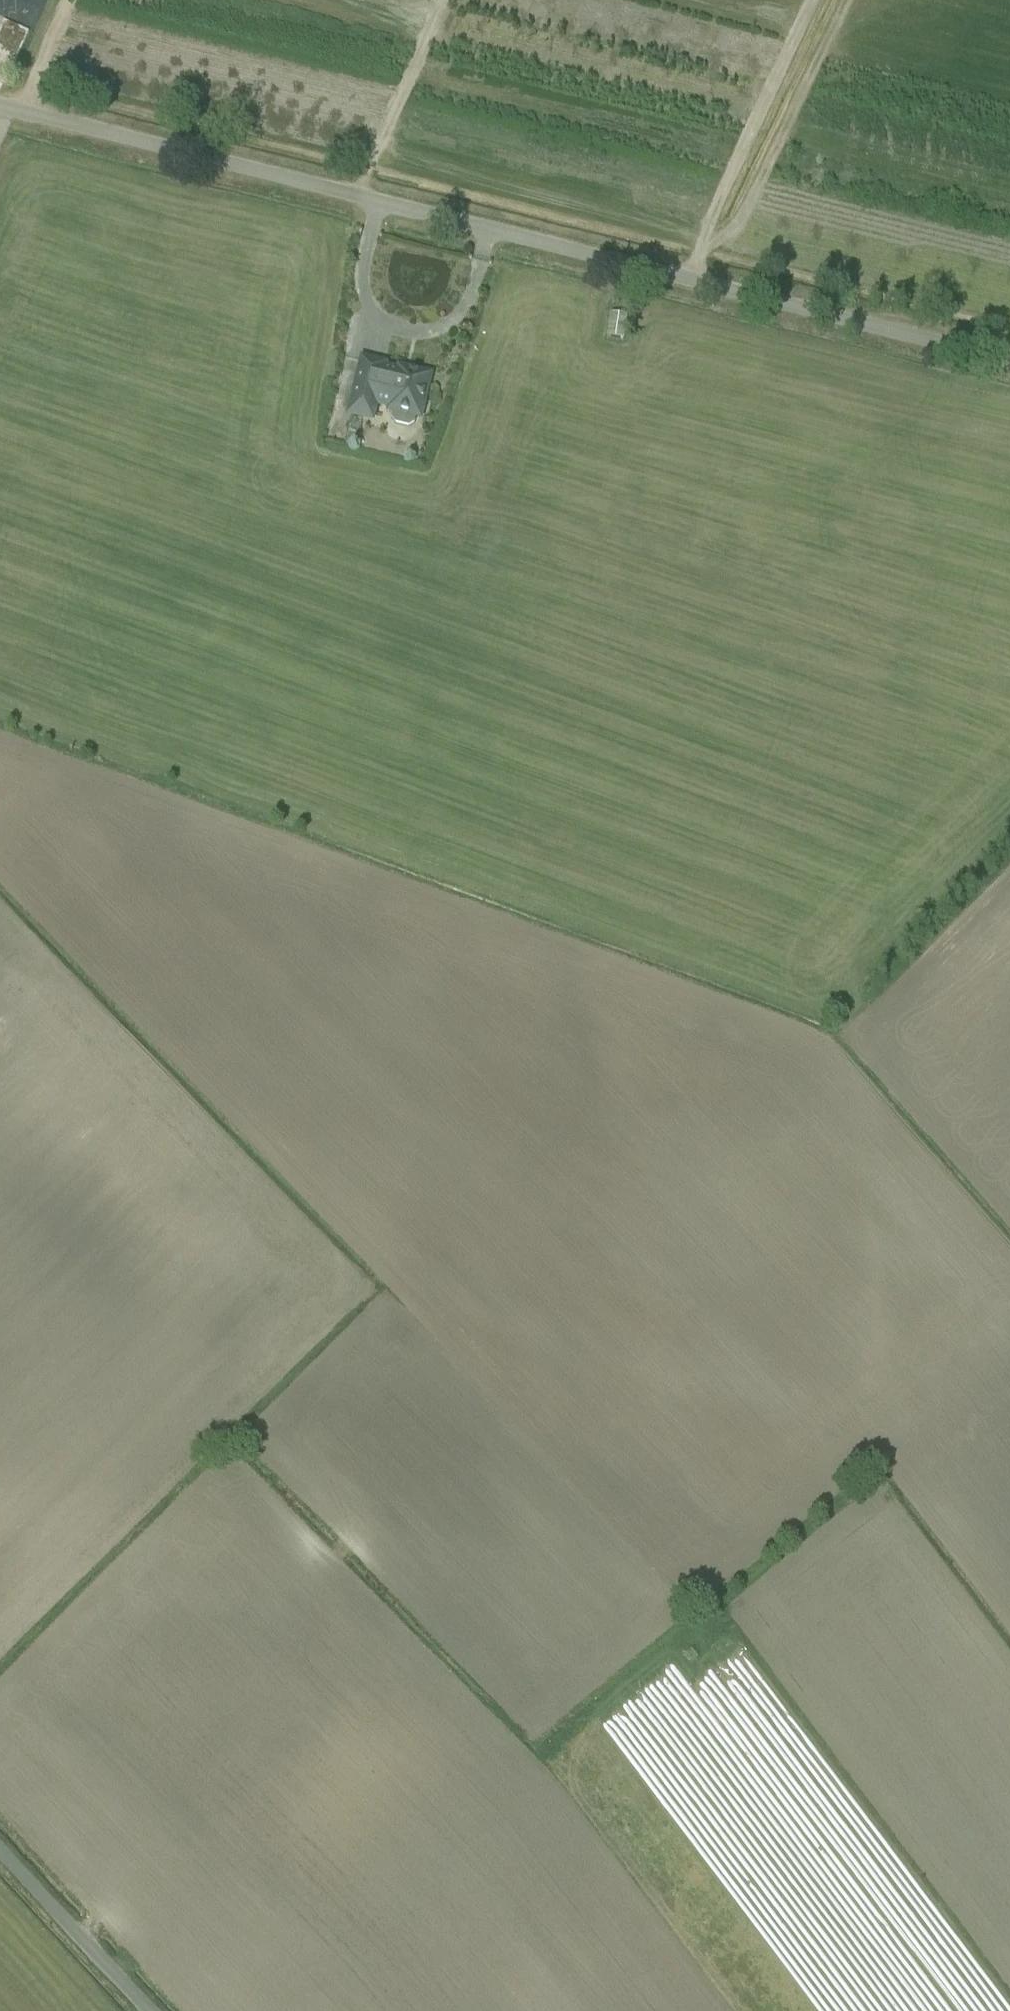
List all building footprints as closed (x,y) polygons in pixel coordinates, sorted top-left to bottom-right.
[(626,316),(611,314),(607,337),(623,340),(626,316)] [(414,424),(415,416),(419,417),(424,396),(429,377),(425,376),(424,372),(416,370),(413,373),(399,370),(399,373),(383,369),(384,366),(362,361),(358,380),(350,414),(371,419),(375,404),(390,407),(389,410),(391,411),(390,419),(394,425),(407,428),(414,424)]
